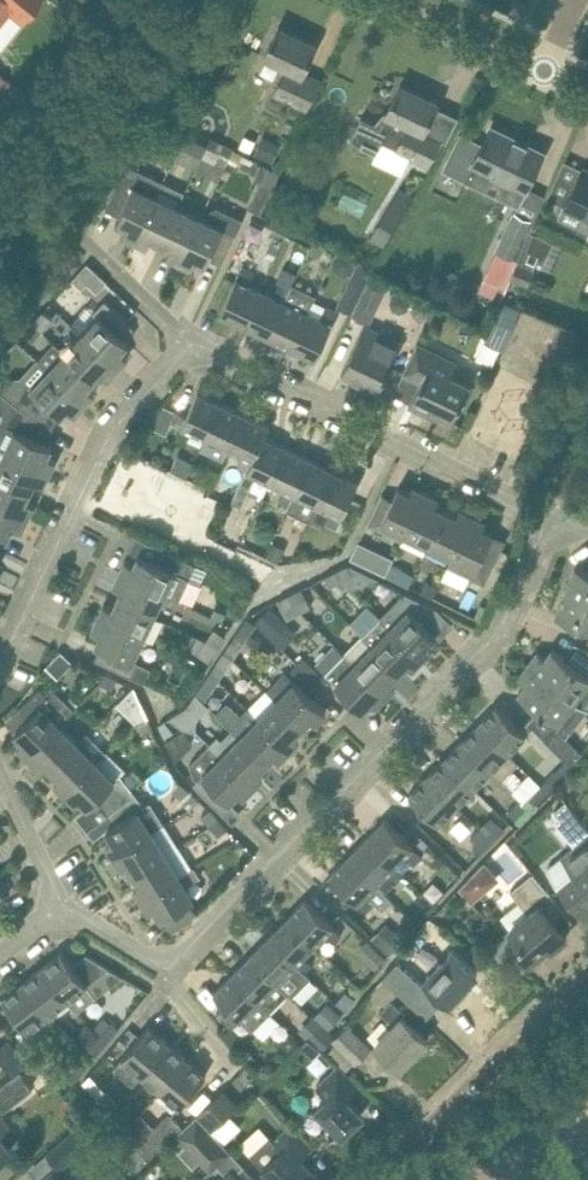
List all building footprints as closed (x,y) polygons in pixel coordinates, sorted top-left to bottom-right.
[(38,0),(0,0),(0,21),(8,11),(21,21),(38,0)] [(72,2),(87,14),(98,0),(73,0),(72,2)] [(510,10),(521,15),(527,2),(523,0),(515,0),(510,10)] [(279,25),(269,47),(265,55),(288,65),(276,91),(307,105),(314,92),(320,79),(304,71),(317,43),(279,25)] [(9,81),(0,74),(0,93),(9,81)] [(425,129),(438,101),(401,83),(387,112),(385,110),(376,122),(362,115),(351,139),(377,152),(382,142),(398,149),(397,151),(428,165),(441,137),(425,129)] [(541,154),(511,140),(513,137),(491,126),(484,140),(460,129),(442,168),(466,179),(474,161),(526,186),(533,173),(544,151),(542,150),(541,154)] [(201,157),(207,144),(185,133),(179,147),(201,157)] [(207,144),(201,157),(196,168),(218,179),(229,156),(233,149),(234,147),(212,137),(207,144)] [(239,161),(243,153),(233,149),(229,156),(239,161)] [(248,207),(260,213),(280,172),(262,163),(255,178),(260,180),(248,207)] [(122,233),(135,239),(163,181),(129,164),(124,171),(116,186),(110,199),(123,205),(116,219),(126,224),(122,233)] [(560,217),(587,230),(587,169),(584,167),(560,217)] [(152,237),(161,241),(179,204),(178,204),(184,191),(163,181),(135,239),(148,246),(152,237)] [(378,224),(393,232),(415,195),(401,187),(378,224)] [(166,254),(179,260),(201,215),(179,204),(161,241),(170,246),(166,254)] [(201,215),(179,260),(192,267),(196,258),(206,263),(213,248),(226,255),(243,219),(216,206),(211,207),(206,217),(201,215)] [(496,250),(512,258),(530,220),(515,212),(496,250)] [(521,252),(510,277),(528,284),(537,258),(521,252)] [(359,261),(354,269),(338,303),(353,309),(373,268),(359,261)] [(87,262),(72,279),(81,287),(96,271),(87,262)] [(220,312),(244,324),(261,288),(249,282),(254,271),(243,265),(238,276),(237,276),(220,312)] [(353,311),(370,319),(386,286),(369,278),(353,311)] [(244,324),(268,335),(285,299),(290,288),(279,283),(274,294),(261,288),(244,324)] [(291,346),(309,310),(296,304),(301,294),(290,288),(285,299),(268,335),(291,346)] [(98,315),(82,332),(119,366),(128,356),(122,349),(129,342),(117,330),(127,320),(105,299),(94,311),(98,315)] [(423,299),(410,308),(420,321),(432,313),(423,299)] [(502,300),(495,318),(512,325),(519,307),(502,300)] [(309,310),(291,346),(315,358),(332,322),(337,311),(326,305),(321,316),(309,310)] [(44,331),(55,319),(44,309),(33,321),(44,331)] [(34,341),(44,331),(33,321),(24,331),(34,341)] [(365,323),(353,349),(342,371),(379,389),(389,367),(402,341),(365,323)] [(82,332),(66,350),(95,378),(102,370),(109,377),(119,366),(82,332)] [(95,378),(66,350),(65,351),(55,341),(38,358),(49,368),(85,402),(95,392),(88,386),(95,378)] [(417,342),(410,358),(403,371),(421,380),(409,403),(428,412),(430,408),(452,419),(470,382),(451,373),(457,361),(417,342)] [(27,383),(17,403),(45,421),(52,406),(61,414),(68,406),(76,413),(85,402),(49,368),(32,386),(28,382),(27,383)] [(182,424),(206,436),(222,402),(198,390),(187,415),(176,409),(171,419),(182,424)] [(215,441),(230,448),(246,413),(222,402),(206,436),(200,447),(210,452),(215,441)] [(4,449),(50,471),(56,459),(48,454),(52,444),(37,437),(45,421),(17,403),(7,425),(6,424),(2,432),(0,431),(0,447),(4,449)] [(236,468),(245,473),(247,473),(265,436),(270,425),(246,413),(230,448),(243,454),(236,468)] [(256,474),(272,481),(288,447),(265,436),(247,473),(245,473),(232,500),(242,505),(256,474)] [(0,458),(0,475),(31,489),(35,480),(44,484),(50,471),(4,449),(0,447),(0,448),(4,450),(0,458)] [(287,510),(312,458),(288,447),(272,481),(285,488),(280,499),(289,503),(286,510),(287,510)] [(318,503),(319,504),(335,469),(312,458),(287,510),(310,521),(318,503)] [(335,469),(319,504),(332,510),(327,521),(336,526),(342,515),(359,481),(335,469)] [(29,515),(35,503),(26,499),(31,489),(0,475),(0,502),(29,515)] [(406,531),(407,531),(426,492),(412,485),(409,492),(398,486),(393,497),(382,492),(367,524),(402,540),(406,531)] [(407,531),(430,542),(446,509),(435,504),(439,498),(426,492),(407,531)] [(9,534),(14,524),(22,528),(29,515),(0,502),(0,530),(9,534)] [(447,564),(448,565),(472,514),(459,508),(456,514),(446,509),(430,542),(452,553),(447,564)] [(472,514),(448,565),(484,581),(500,546),(488,541),(492,532),(482,527),(485,520),(472,514)] [(272,541),(266,555),(278,562),(285,548),(272,541)] [(134,562),(125,558),(119,571),(165,592),(179,599),(197,563),(159,546),(153,559),(139,552),(134,562)] [(386,573),(391,562),(380,556),(375,567),(386,573)] [(403,568),(391,562),(386,573),(398,578),(403,568)] [(335,569),(340,580),(352,591),(377,578),(348,563),(335,569)] [(566,587),(587,597),(587,568),(576,563),(566,587)] [(330,585),(340,580),(335,569),(325,574),(330,585)] [(122,588),(118,597),(154,614),(165,592),(119,571),(113,584),(122,588)] [(421,590),(433,595),(438,585),(426,579),(421,590)] [(290,593),(300,612),(311,606),(301,587),(290,593)] [(566,587),(556,612),(587,626),(587,597),(566,587)] [(404,590),(381,615),(423,656),(432,646),(427,641),(436,632),(424,620),(436,607),(439,610),(440,609),(436,606),(404,590)] [(300,612),(290,593),(278,599),(288,618),(300,612)] [(104,603),(98,615),(144,636),(154,614),(118,597),(113,606),(104,603)] [(215,607),(211,614),(223,620),(226,613),(215,607)] [(133,658),(144,636),(98,615),(92,628),(101,632),(96,642),(110,649),(104,662),(144,681),(151,668),(138,662),(139,660),(133,658)] [(234,656),(256,623),(248,615),(224,650),(234,656)] [(381,615),(362,633),(399,669),(407,661),(412,666),(423,656),(381,615)] [(215,628),(207,640),(218,647),(226,635),(215,628)] [(362,633),(344,652),(386,693),(396,683),(391,678),(399,669),(362,633)] [(209,659),(218,647),(207,640),(198,635),(191,649),(199,652),(209,659)] [(386,693),(344,652),(343,653),(332,642),(329,644),(332,646),(317,661),(362,707),(371,699),(376,704),(386,693)] [(572,661),(553,647),(547,655),(539,649),(528,663),(587,708),(587,672),(572,661)] [(224,650),(210,672),(219,678),(234,656),(224,650)] [(528,663),(518,677),(526,683),(519,692),(558,721),(555,724),(556,726),(545,738),(571,763),(582,751),(567,736),(587,708),(528,663)] [(106,671),(105,672),(101,681),(112,687),(118,677),(106,671)] [(219,678),(210,672),(196,692),(204,700),(219,678)] [(295,679),(277,698),(303,724),(311,716),(316,721),(326,710),(295,679)] [(137,719),(148,714),(135,686),(125,693),(137,719)] [(19,743),(29,754),(60,723),(59,722),(74,708),(67,702),(61,708),(40,688),(20,708),(28,716),(15,730),(24,738),(19,743)] [(204,700),(196,692),(187,705),(183,728),(195,729),(198,707),(203,701),(204,700)] [(277,698),(259,717),(290,747),(300,737),(294,732),(303,724),(277,698)] [(187,705),(169,717),(183,728),(187,705)] [(497,705),(479,722),(509,751),(526,734),(497,705)] [(240,719),(232,727),(266,761),(274,753),(279,758),(290,747),(259,717),(258,717),(247,707),(238,716),(240,719)] [(153,726),(148,714),(137,719),(142,731),(153,726)] [(166,719),(159,723),(166,738),(175,732),(166,719)] [(479,722),(462,740),(491,769),(509,751),(479,722)] [(44,759),(52,767),(87,732),(78,741),(60,723),(29,754),(39,764),(44,759)] [(217,735),(209,742),(253,785),(263,775),(258,769),(266,761),(232,727),(220,738),(217,735)] [(55,780),(65,790),(96,760),(105,750),(87,732),(52,767),(60,775),(55,780)] [(462,740),(444,758),(474,787),(491,769),(462,740)] [(253,785),(209,742),(189,763),(192,774),(197,778),(193,782),(213,802),(222,792),(229,799),(238,790),(243,795),(253,785)] [(444,758),(427,775),(456,804),(474,787),(444,758)] [(573,767),(565,759),(541,783),(549,791),(573,767)] [(96,797),(105,808),(131,788),(119,773),(114,777),(96,760),(65,790),(76,801),(81,796),(90,804),(96,797)] [(456,804),(427,775),(409,793),(439,822),(456,804)] [(532,801),(528,805),(533,810),(537,806),(536,805),(549,791),(541,783),(528,797),(532,801)] [(107,841),(115,853),(164,823),(150,801),(144,804),(131,788),(105,808),(115,821),(107,827),(114,837),(107,841)] [(182,797),(191,806),(200,798),(190,789),(182,797)] [(533,810),(528,805),(527,806),(519,798),(506,812),(519,824),(533,810)] [(568,798),(556,807),(563,816),(575,807),(568,798)] [(211,807),(202,814),(210,824),(219,817),(211,807)] [(490,814),(478,826),(493,841),(505,829),(490,814)] [(219,817),(210,824),(218,834),(227,827),(219,817)] [(414,865),(424,855),(386,817),(367,836),(395,864),(404,855),(414,865)] [(129,861),(135,871),(166,852),(153,831),(164,823),(115,853),(123,866),(129,861)] [(493,841),(478,826),(477,827),(478,827),(470,836),(476,842),(472,846),(480,854),(493,841)] [(563,856),(578,874),(563,886),(587,916),(587,835),(563,856)] [(395,864),(367,836),(348,855),(377,883),(387,873),(396,882),(405,873),(395,864)] [(135,885),(143,897),(193,866),(193,865),(179,874),(166,852),(135,871),(141,881),(135,885)] [(377,883),(348,855),(330,874),(367,911),(375,903),(382,909),(391,899),(376,884),(377,883)] [(193,866),(143,897),(150,910),(156,906),(163,916),(164,915),(173,929),(194,915),(191,912),(196,909),(190,899),(193,897),(185,884),(200,875),(193,866)] [(522,941),(518,945),(530,960),(549,944),(553,948),(567,936),(544,908),(556,899),(540,881),(533,871),(510,890),(528,912),(510,927),(522,941)] [(288,917),(315,943),(325,933),(334,943),(342,935),(332,926),(333,925),(306,898),(288,917)] [(305,971),(311,964),(303,955),(315,943),(288,917),(269,935),(305,971)] [(405,941),(386,922),(371,937),(390,957),(405,941)] [(269,935),(251,954),(278,981),(288,970),(297,979),(305,971),(269,935)] [(427,977),(432,983),(450,999),(476,971),(453,949),(453,950),(439,936),(429,947),(443,960),(427,977)] [(357,948),(377,969),(388,958),(368,938),(357,948)] [(87,984),(109,967),(87,954),(73,965),(62,951),(42,966),(67,999),(68,999),(77,1010),(96,996),(87,984)] [(251,954),(232,973),(270,1011),(288,993),(277,982),(278,981),(251,954)] [(387,971),(383,975),(408,998),(419,986),(394,962),(386,970),(387,971)] [(42,966),(22,982),(48,1014),(67,999),(42,966)] [(270,1011),(232,973),(214,992),(228,1006),(219,1015),(232,1027),(241,1018),(252,1029),(270,1011)] [(370,991),(385,1005),(380,1010),(394,1023),(376,1043),(383,1049),(400,1066),(427,1037),(409,1021),(403,1015),(407,1012),(392,997),(397,992),(382,978),(370,991)] [(48,1014),(22,982),(2,997),(28,1030),(38,1022),(44,1029),(53,1022),(47,1015),(48,1014)] [(345,990),(335,1002),(345,1010),(355,999),(345,990)] [(110,1021),(99,1035),(107,1041),(119,1028),(110,1021)] [(307,1037),(315,1045),(321,1050),(332,1038),(335,1034),(320,1022),(307,1037)] [(370,1047),(345,1024),(335,1034),(332,1038),(337,1042),(328,1051),(347,1069),(356,1060),(357,1061),(370,1047)] [(142,1073),(168,1042),(149,1025),(123,1057),(114,1068),(133,1084),(142,1073)] [(289,1032),(280,1041),(289,1051),(299,1041),(289,1032)] [(107,1041),(99,1035),(88,1048),(96,1055),(107,1041)] [(308,1053),(315,1045),(307,1037),(299,1046),(308,1053)] [(142,1073),(161,1089),(187,1058),(168,1042),(142,1073)] [(78,1058),(66,1072),(75,1079),(87,1066),(78,1058)] [(187,1058),(161,1089),(180,1105),(191,1092),(207,1074),(187,1058)] [(320,1128),(325,1124),(339,1138),(364,1113),(344,1092),(355,1081),(338,1065),(316,1086),(327,1096),(307,1115),(320,1128)] [(19,1070),(0,1085),(0,1103),(4,1108),(32,1086),(19,1070)] [(117,1103),(104,1090),(96,1098),(109,1111),(117,1103)] [(218,1093),(197,1114),(213,1131),(235,1110),(218,1093)] [(120,1129),(128,1123),(133,1117),(123,1106),(110,1118),(120,1129)] [(110,1123),(99,1110),(49,1152),(60,1166),(110,1123)] [(12,1148),(0,1133),(10,1125),(0,1111),(0,1158),(12,1148)] [(141,1137),(128,1123),(120,1129),(147,1159),(174,1134),(182,1128),(168,1112),(141,1137)] [(174,1134),(210,1172),(217,1165),(226,1175),(220,1179),(242,1179),(233,1170),(241,1162),(213,1131),(197,1114),(196,1114),(182,1128),(174,1134)] [(302,1156),(313,1146),(291,1123),(272,1140),(268,1136),(250,1153),(275,1179),(305,1179),(303,1178),(314,1169),(302,1156)] [(43,1179),(60,1179),(53,1171),(43,1179)]
